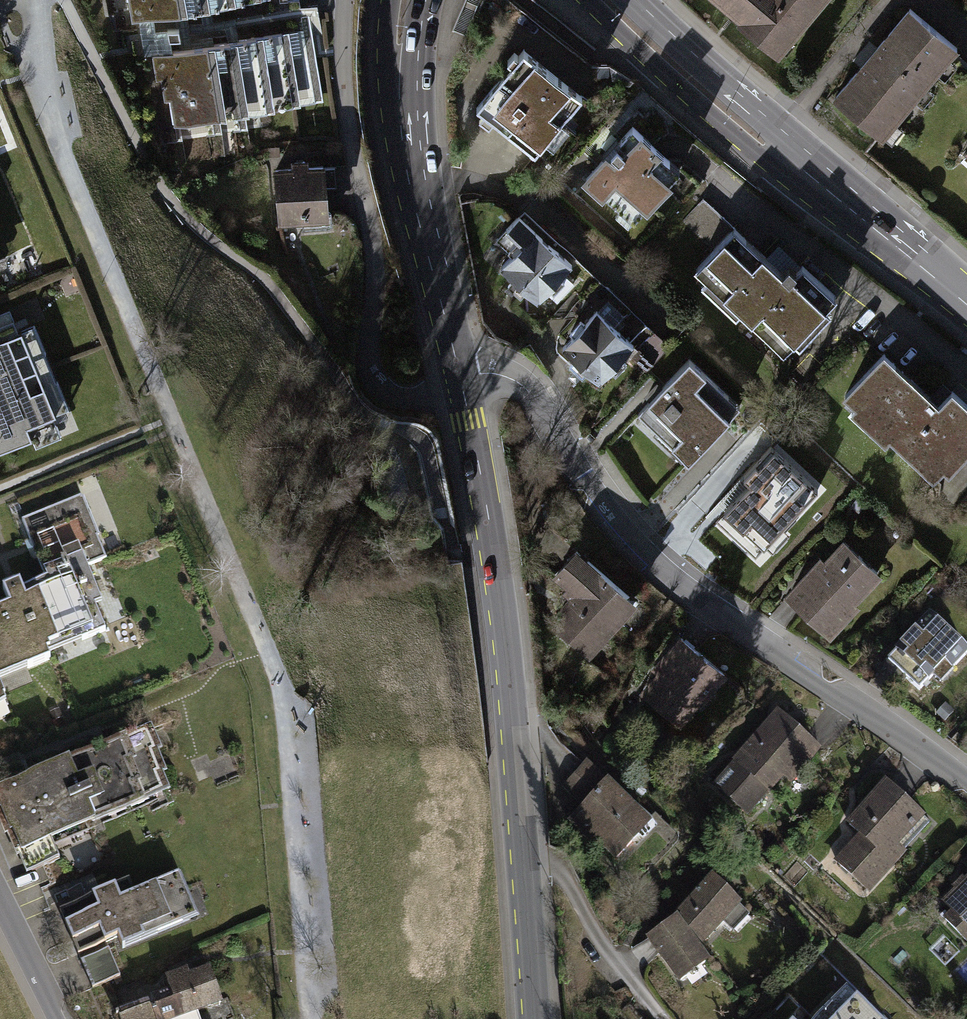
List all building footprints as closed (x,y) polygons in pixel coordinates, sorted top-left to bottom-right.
[(134,30),(303,0),(129,0),(134,30)] [(774,64),(828,0),(700,0),(774,64)] [(323,21),(149,52),(165,141),(339,110),(323,21)] [(902,23),(828,106),(874,146),(947,63),(902,23)] [(519,34),(481,87),(537,128),(575,75),(519,34)] [(618,123),(580,163),(627,207),(664,167),(618,123)] [(327,165),(272,167),(274,218),(329,216),(327,165)] [(729,220),(691,263),(782,344),(835,284),(795,249),(781,265),(729,220)] [(523,223),(486,262),(532,307),(570,267),(523,223)] [(564,277),(550,294),(561,303),(574,285),(564,277)] [(596,290),(559,329),(605,373),(643,334),(596,290)] [(0,330),(0,456),(29,444),(33,453),(78,435),(35,328),(15,337),(11,326),(0,330)] [(838,381),(930,464),(966,424),(966,398),(940,374),(930,386),(877,338),(838,381)] [(731,418),(742,408),(710,376),(700,385),(731,418)] [(644,420),(610,454),(647,491),(712,427),(668,382),(637,413),(644,420)] [(758,461),(686,536),(725,573),(797,498),(758,461)] [(51,654),(41,632),(95,608),(79,573),(110,560),(77,484),(18,509),(46,574),(0,594),(0,676),(51,654)] [(818,566),(783,602),(829,646),(860,613),(857,610),(880,585),(842,548),(821,569),(818,566)] [(598,564),(555,619),(601,655),(644,601),(598,564)] [(878,672),(914,706),(931,687),(943,696),(966,664),(966,656),(927,619),(878,672)] [(685,637),(643,691),(689,728),(732,673),(685,637)] [(28,672),(2,681),(6,691),(32,681),(28,672)] [(789,710),(721,783),(753,813),(821,740),(789,710)] [(0,779),(0,807),(18,847),(148,788),(119,725),(0,779)] [(604,759),(567,795),(625,855),(663,818),(604,759)] [(880,782),(829,856),(874,887),(925,814),(880,782)] [(118,873),(57,899),(93,983),(118,972),(106,944),(193,908),(176,869),(125,890),(118,873)] [(717,873),(639,937),(672,977),(750,913),(717,873)] [(940,909),(966,930),(966,874),(940,909)] [(127,1006),(132,1018),(190,1018),(223,1006),(204,957),(166,972),(172,988),(127,1006)] [(790,1018),(884,1018),(846,982),(811,1017),(801,1008),(790,1018)]
